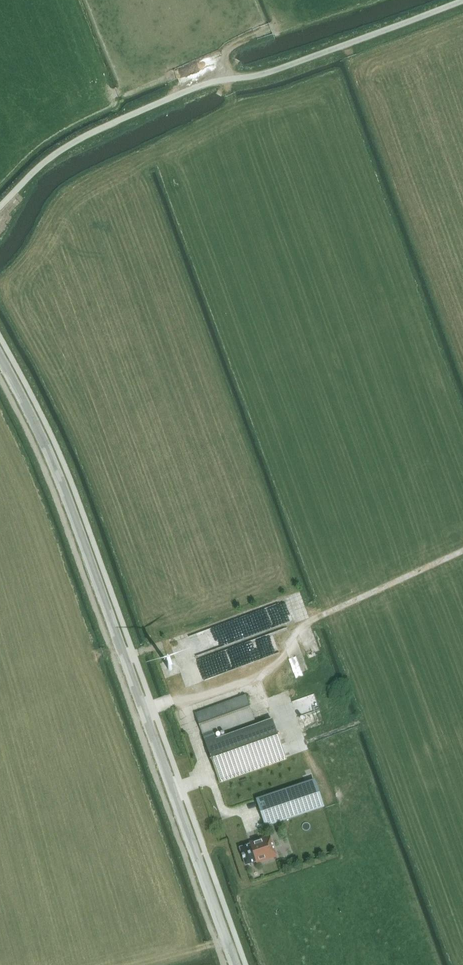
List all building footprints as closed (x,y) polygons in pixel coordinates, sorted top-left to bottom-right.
[(190,620),(192,629),(212,625),(210,616),(190,620)] [(264,655),(280,649),(274,632),(262,637),(265,645),(261,647),(264,655)] [(247,645),(247,659),(256,659),(257,645),(247,645)] [(160,711),(176,705),(172,693),(155,699),(160,711)] [(255,720),(246,694),(196,713),(220,783),(287,759),(273,719),(216,739),(214,735),(255,720)] [(257,800),(266,826),(323,807),(314,780),(257,800)] [(250,844),(240,848),(246,865),(256,862),(257,864),(277,857),(270,836),(250,843),(250,844)]
